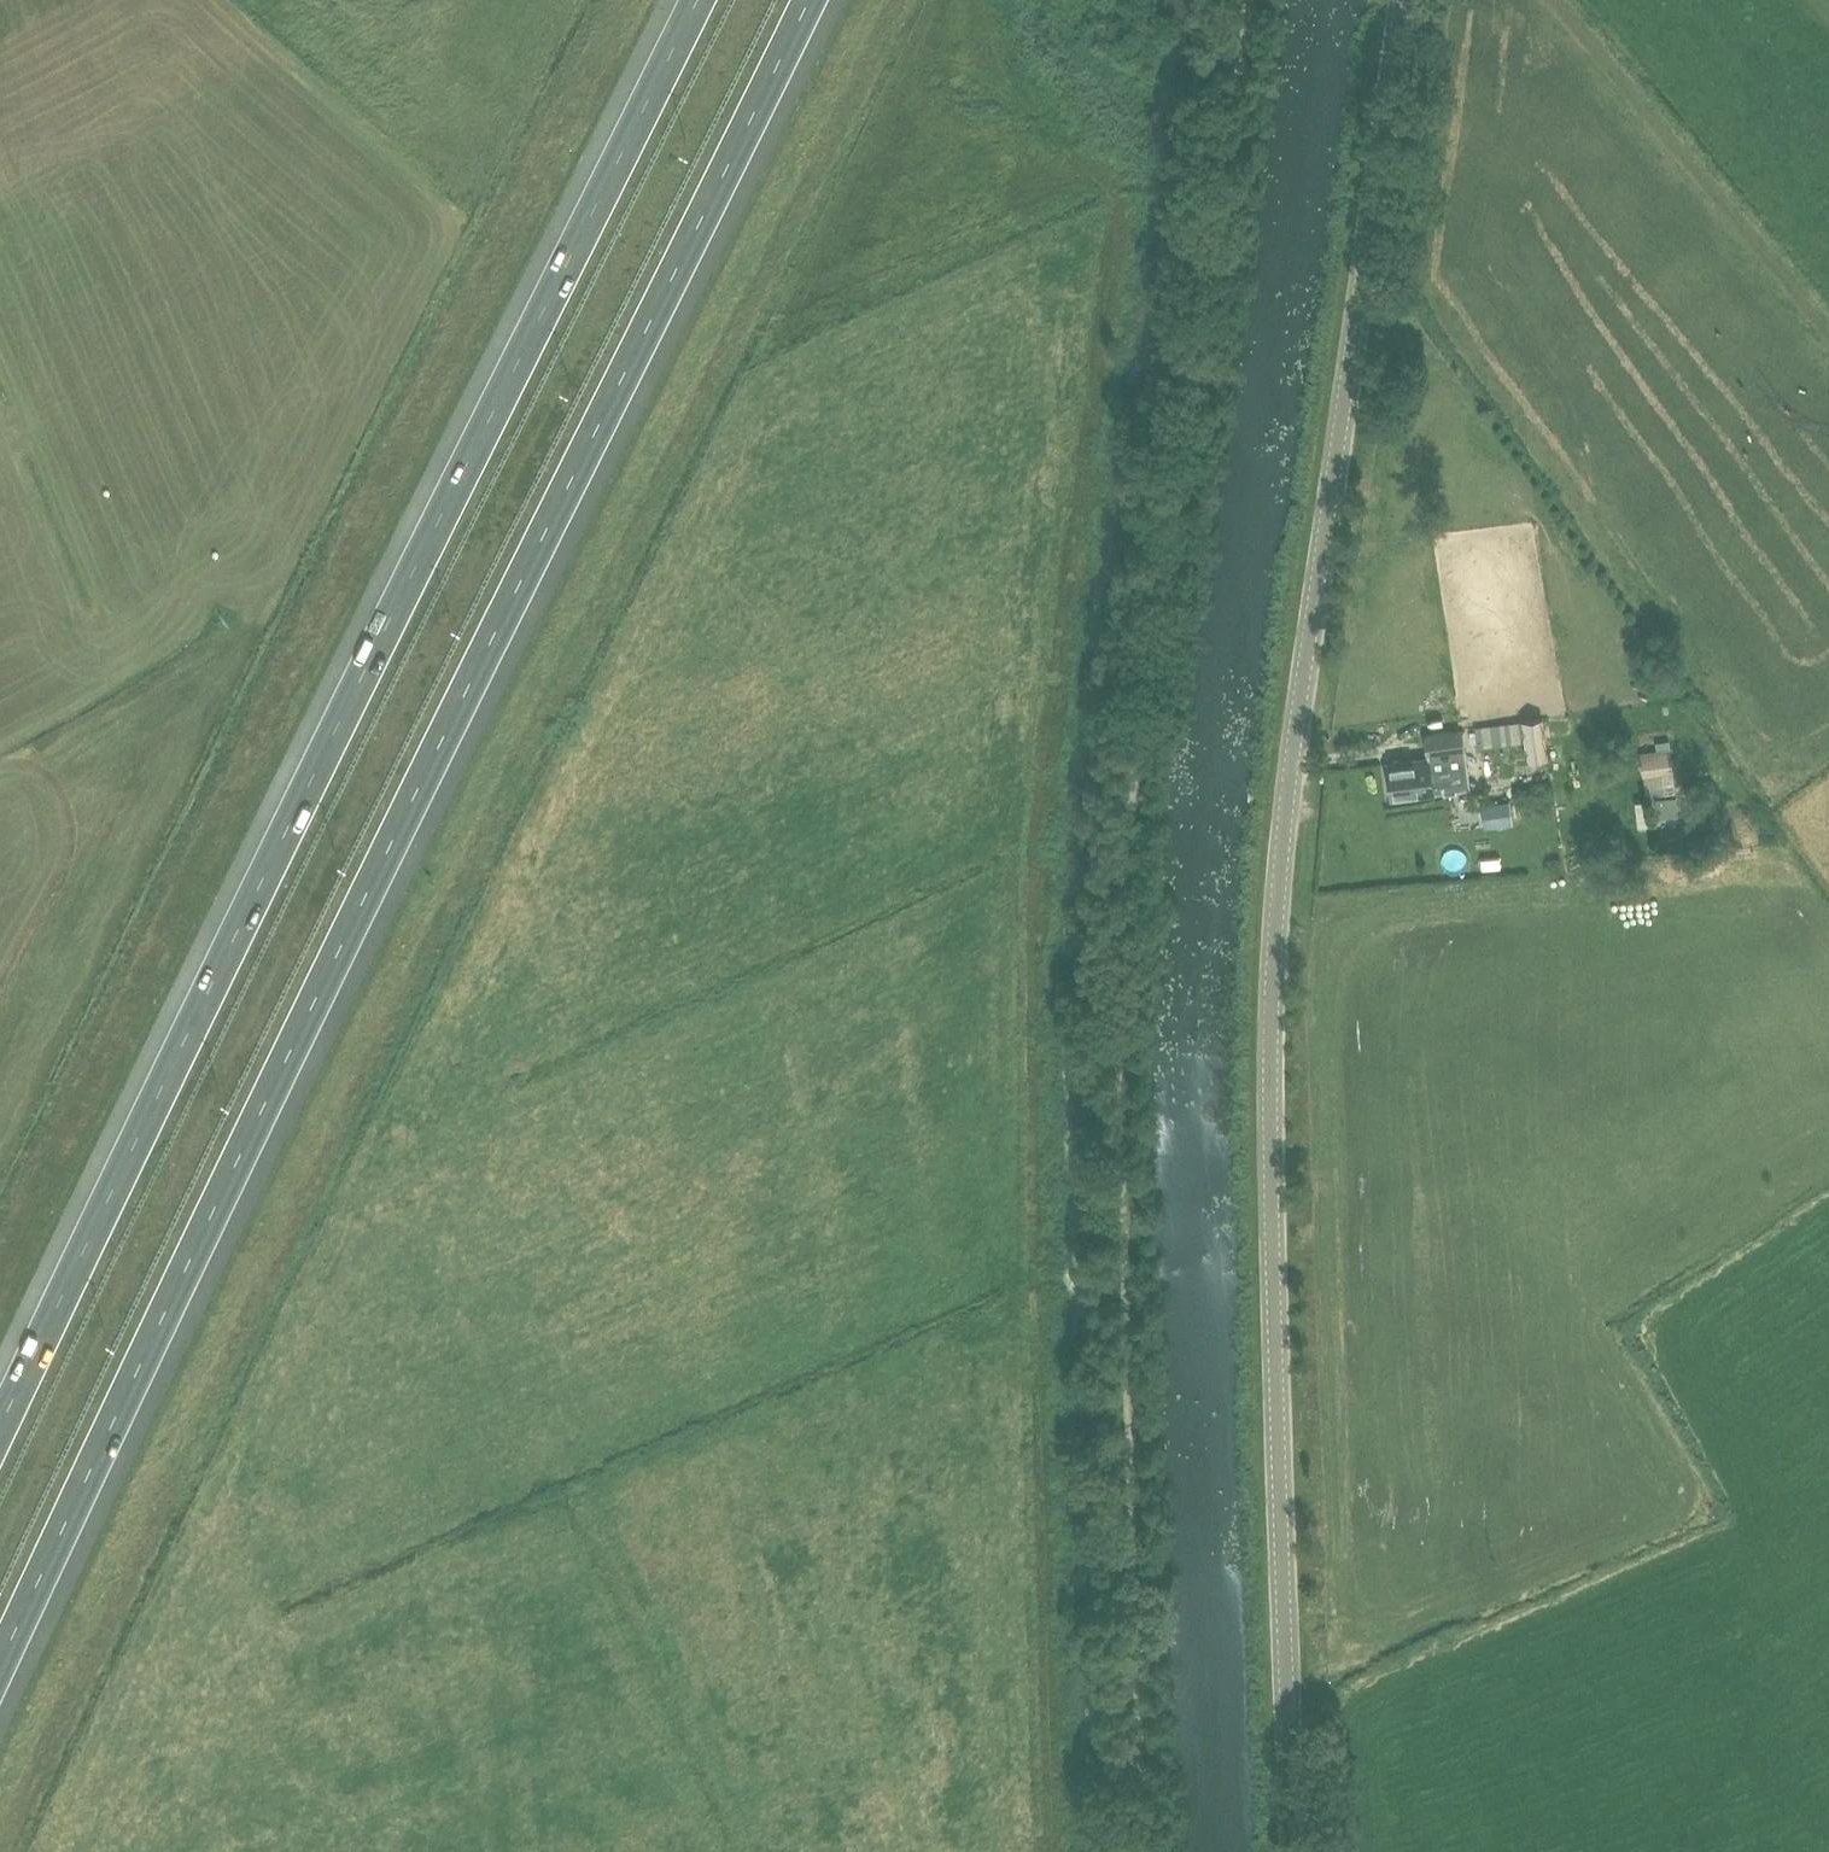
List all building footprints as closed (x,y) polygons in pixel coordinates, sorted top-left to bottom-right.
[(1522,719),(1528,761),(1549,758),(1543,716),(1522,719)] [(1463,727),(1424,732),(1427,757),(1428,757),(1432,784),(1448,782),(1444,753),(1466,751),(1463,727)] [(1523,764),(1521,742),(1499,743),(1501,766),(1523,764)] [(1670,747),(1640,751),(1644,775),(1673,771),(1670,747)] [(1388,762),(1393,797),(1433,791),(1432,784),(1428,757),(1427,757),(1388,762)] [(1482,806),(1485,825),(1513,821),(1510,802),(1482,806)]
